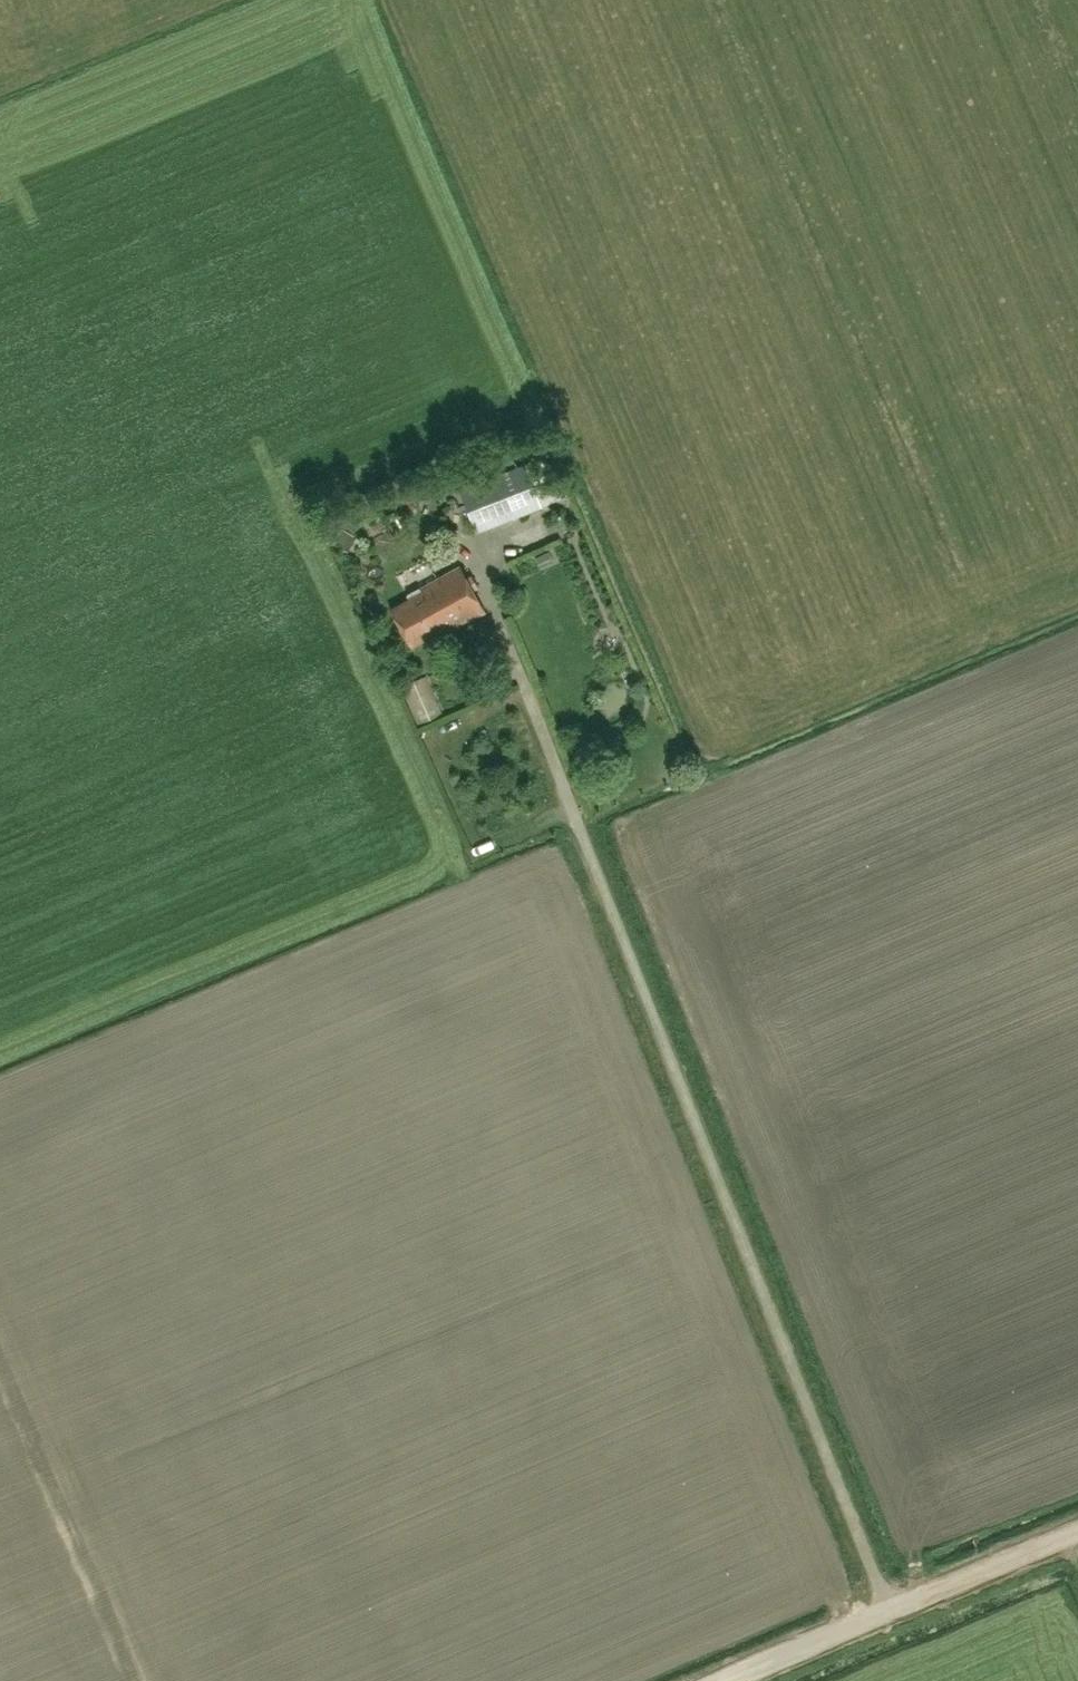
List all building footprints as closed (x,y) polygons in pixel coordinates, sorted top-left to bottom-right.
[(460,489),(476,532),(541,508),(525,465),(460,489)] [(431,641),(486,611),(461,565),(408,595),(410,598),(389,610),(410,648),(429,638),(431,641)] [(394,641),(376,652),(383,664),(401,653),(394,641)] [(442,714),(426,678),(401,688),(417,724),(442,714)]
